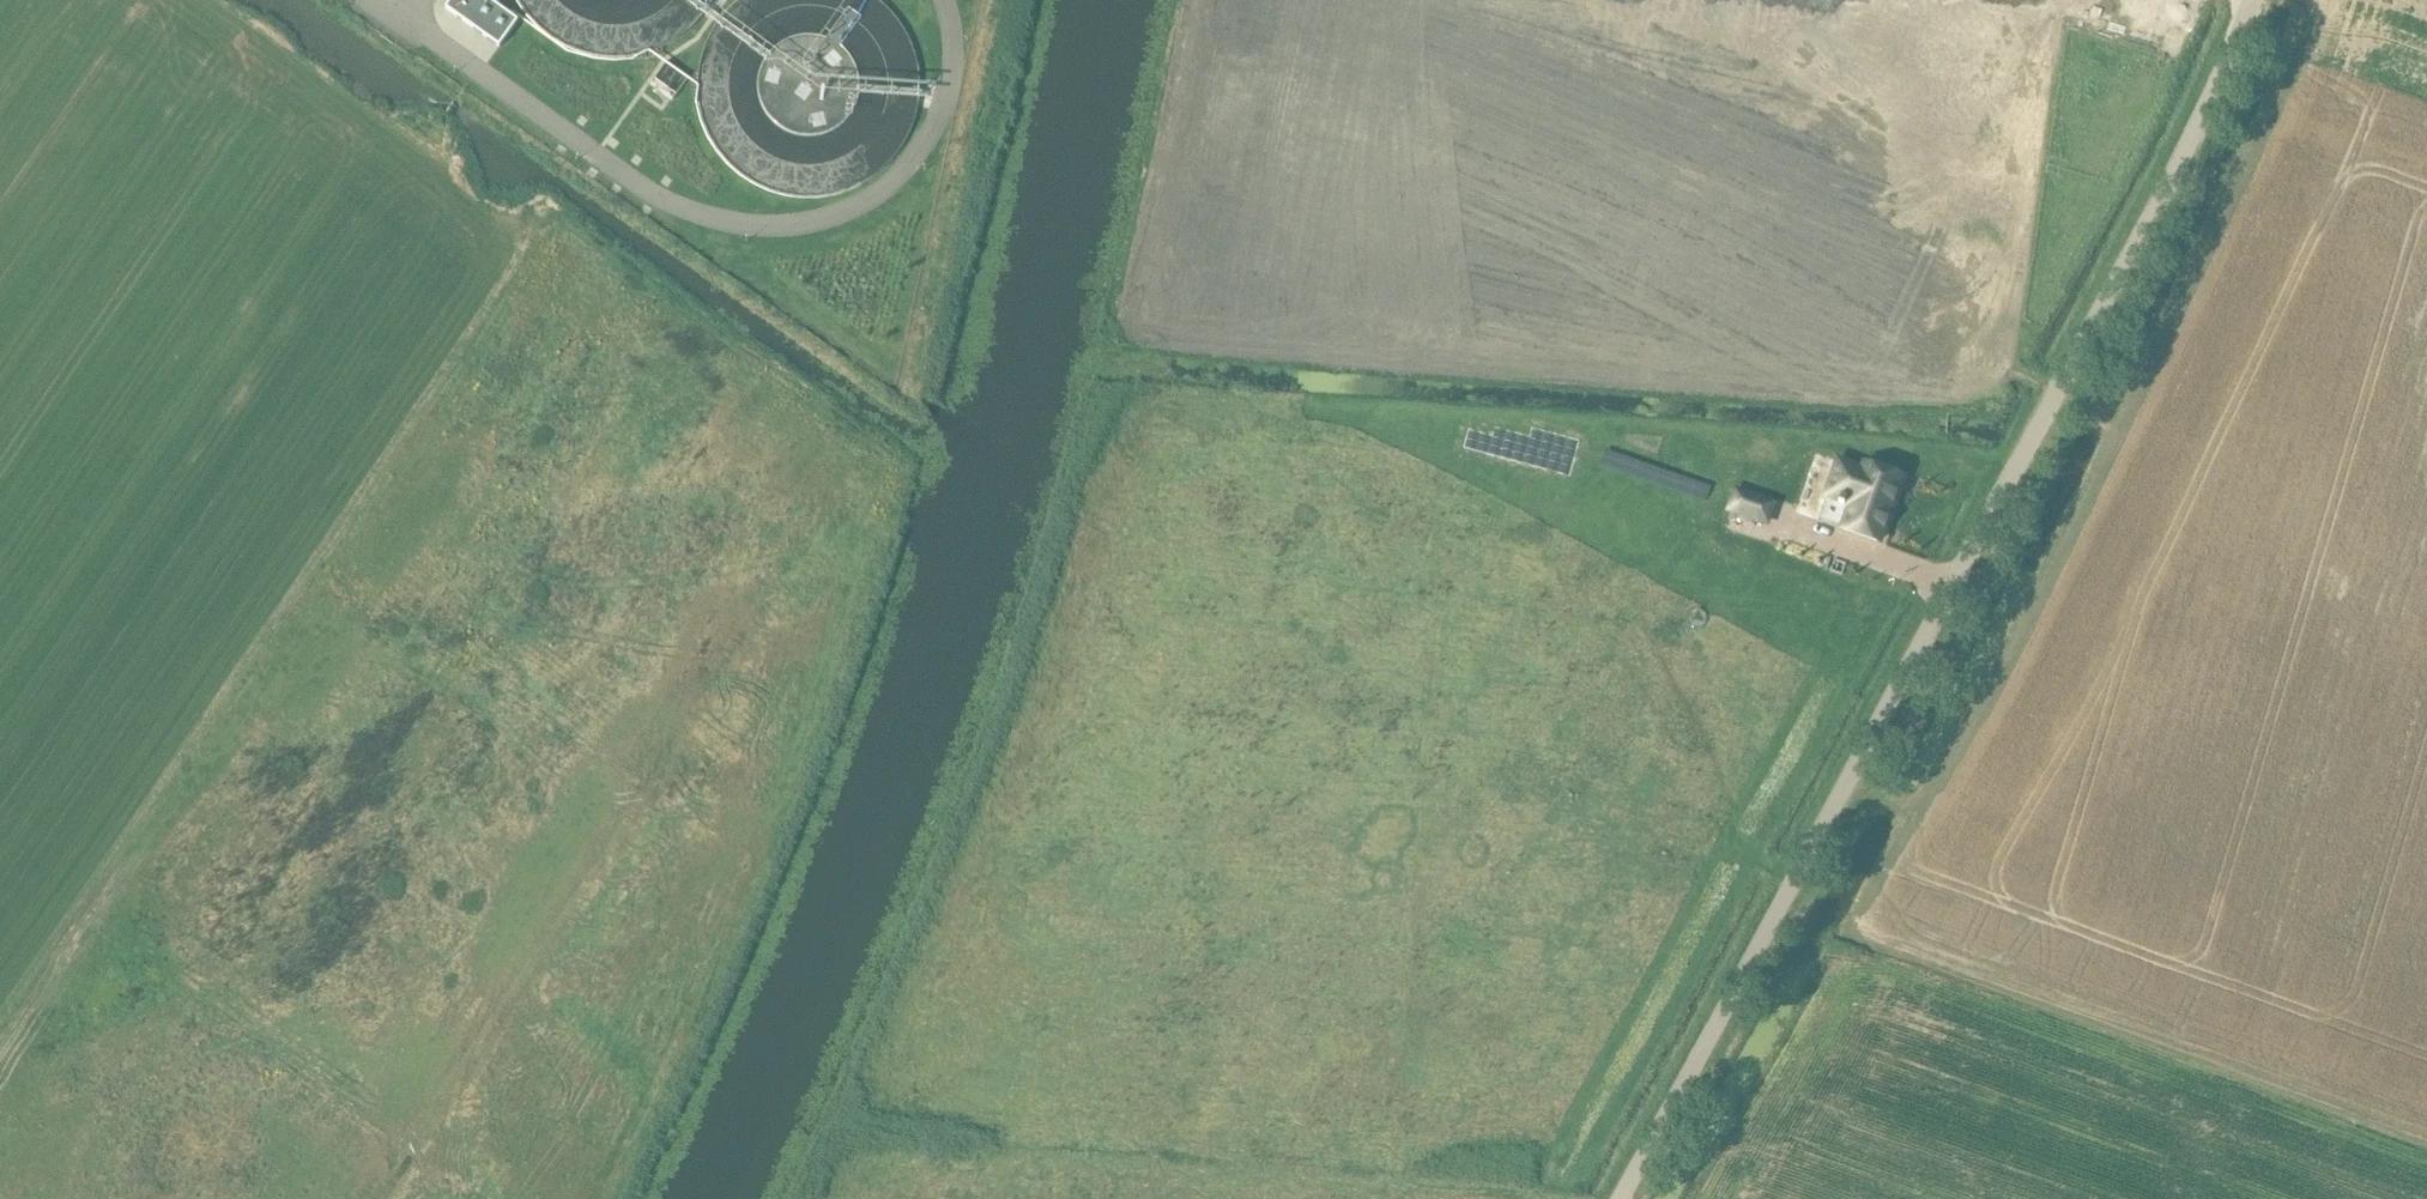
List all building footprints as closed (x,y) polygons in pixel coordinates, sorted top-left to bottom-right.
[(447,8),(500,46),(511,31),(518,21),(489,0),(452,0),(447,8)] [(1835,458),(1820,502),(1825,503),(1845,510),(1839,529),(1838,532),(1882,547),(1906,477),(1862,462),(1860,466),(1835,458)] [(1734,488),(1725,513),(1769,528),(1778,503),(1734,488)]
